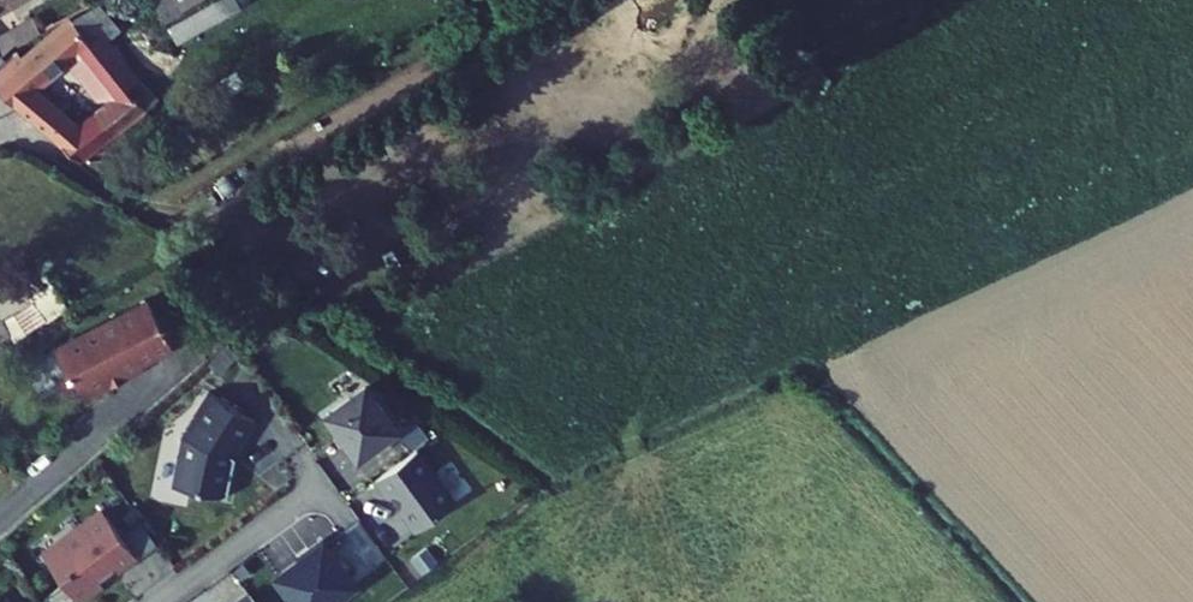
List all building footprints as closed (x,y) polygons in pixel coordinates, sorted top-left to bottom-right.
[(41,0),(0,0),(0,23),(41,0)] [(180,22),(196,13),(188,0),(168,0),(180,22)] [(192,41),(251,8),(246,0),(227,0),(183,25),(192,41)] [(196,13),(219,0),(188,0),(196,13)] [(164,110),(149,93),(161,84),(127,45),(145,35),(119,5),(109,9),(87,21),(90,25),(39,66),(30,58),(18,68),(2,78),(26,100),(96,159),(164,110)] [(1,49),(13,62),(52,40),(44,26),(1,49)] [(2,78),(18,68),(13,62),(1,49),(0,48),(0,76),(2,78)] [(82,70),(116,108),(129,99),(94,60),(82,70)] [(53,91),(63,100),(77,89),(68,80),(53,91)] [(149,93),(164,110),(177,100),(161,84),(149,93)] [(64,299),(53,282),(0,316),(0,341),(64,299)] [(157,298),(95,331),(92,338),(66,352),(78,376),(81,374),(93,397),(119,383),(116,378),(129,371),(132,376),(150,367),(148,362),(181,345),(157,298)] [(63,347),(66,352),(92,338),(95,331),(63,347)] [(391,402),(358,359),(315,392),(348,434),(391,402)] [(243,388),(195,362),(172,403),(160,457),(214,472),(224,422),(243,388)] [(445,479),(409,427),(368,455),(405,507),(445,479)] [(109,510),(89,485),(32,529),(53,557),(24,580),(37,597),(145,513),(130,494),(109,510)] [(339,552),(311,512),(264,545),(292,585),(339,552)] [(233,570),(190,601),(257,601),(233,570)]
